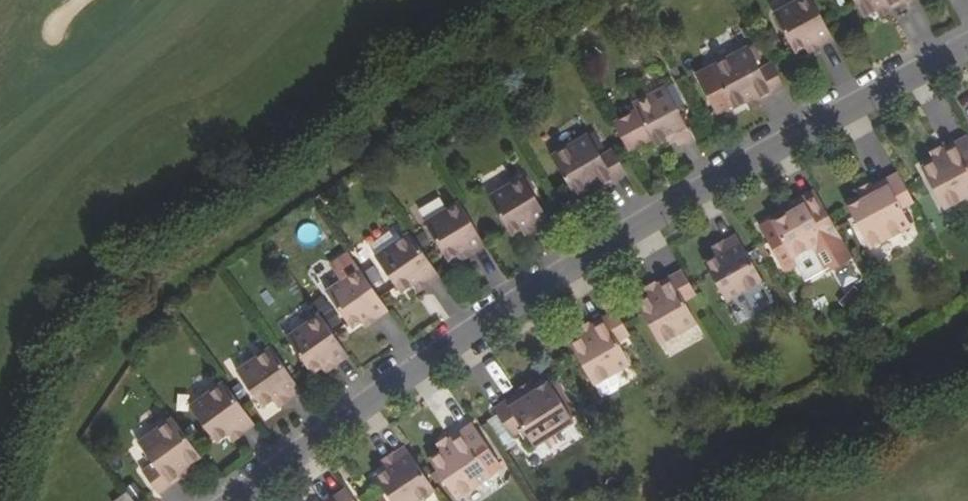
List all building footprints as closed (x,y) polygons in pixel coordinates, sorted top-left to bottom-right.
[(815,43),(818,49),(833,40),(812,0),(801,0),(774,14),(795,53),(808,46),(815,43)] [(887,6),(890,12),(912,0),(857,0),(866,17),(878,10),(887,6)] [(883,18),(891,13),(890,12),(887,6),(878,10),(883,18)] [(808,46),(811,53),(818,49),(815,43),(808,46)] [(736,109),(749,102),(758,97),(761,101),(786,88),(773,62),(761,68),(749,46),(713,66),(713,70),(700,77),(718,111),(733,104),(736,109)] [(670,139),(675,136),(678,140),(681,146),(695,138),(666,87),(634,105),(636,108),(612,122),(629,151),(653,138),(658,146),(670,139)] [(758,97),(749,102),(753,109),(762,104),(761,101),(758,97)] [(941,148),(944,154),(935,159),(922,167),(944,208),(967,195),(967,134),(941,148)] [(590,189),(599,184),(602,190),(628,175),(613,149),(602,156),(589,135),(553,155),(578,197),(590,189)] [(931,152),(935,159),(944,154),(941,148),(931,152)] [(898,171),(870,186),(873,193),(863,198),(848,207),(870,248),(912,225),(904,209),(915,202),(898,171)] [(524,226),(532,222),(537,229),(552,220),(526,175),(491,195),(513,233),(524,226)] [(603,191),(602,190),(599,184),(590,189),(595,196),(603,191)] [(859,191),(863,198),(873,193),(870,186),(869,185),(859,191)] [(853,256),(815,189),(802,197),(805,202),(792,209),(773,220),(772,218),(760,225),(785,268),(796,262),(805,279),(825,268),(827,270),(853,256)] [(805,202),(802,197),(789,204),(792,209),(805,202)] [(450,260),(460,254),(468,249),(471,254),(487,245),(462,202),(428,223),(450,260)] [(524,226),(529,234),(537,229),(532,222),(524,226)] [(404,293),(416,285),(426,278),(430,284),(442,275),(413,233),(378,257),(404,293)] [(737,233),(724,241),(728,249),(719,254),(705,262),(727,300),(742,291),(754,312),(774,300),(737,233)] [(719,254),(728,249),(724,241),(714,245),(719,254)] [(468,249),(460,254),(465,261),(473,256),(471,254),(468,249)] [(352,327),(365,319),(372,314),(375,319),(390,309),(362,268),(329,293),(352,327)] [(683,269),(657,283),(660,289),(650,294),(638,301),(661,342),(698,321),(687,301),(698,295),(683,269)] [(426,278),(416,285),(421,292),(431,285),(430,284),(426,278)] [(650,294),(660,289),(657,283),(656,281),(646,287),(650,294)] [(615,310),(589,325),(593,331),(584,336),(570,344),(594,385),(632,363),(620,342),(630,336),(615,310)] [(314,374),(325,366),(332,361),(336,366),(351,356),(322,314),(289,338),(314,374)] [(377,321),(375,319),(372,314),(365,319),(370,326),(377,321)] [(584,336),(593,331),(589,325),(588,323),(579,328),(584,336)] [(264,407),(276,399),(286,392),(291,398),(303,389),(272,346),(238,371),(264,407)] [(337,368),(336,366),(332,361),(325,366),(331,373),(337,368)] [(620,370),(596,384),(602,393),(612,393),(620,388),(625,379),(620,370)] [(523,390),(527,397),(539,390),(532,381),(521,388),(523,390)] [(217,443),(229,435),(240,428),(244,433),(256,424),(225,382),(191,407),(217,443)] [(539,390),(527,397),(523,390),(496,408),(515,437),(527,430),(538,447),(576,423),(550,383),(539,390)] [(286,392),(276,399),(282,407),(292,400),(291,398),(286,392)] [(161,494),(185,476),(182,472),(191,466),(202,457),(174,419),(140,444),(156,464),(144,472),(161,494)] [(503,466),(474,423),(449,440),(453,446),(444,452),(432,460),(459,500),(494,476),(492,474),(503,466)] [(240,428),(229,435),(235,443),(245,435),(244,433),(240,428)] [(444,452),(453,446),(449,440),(447,438),(439,444),(444,452)] [(392,453),(398,460),(387,467),(376,476),(393,500),(417,500),(435,489),(404,445),(392,453)] [(381,459),(387,467),(398,460),(392,453),(391,451),(381,459)] [(195,471),(191,466),(182,472),(185,476),(186,477),(195,471)] [(328,500),(356,500),(346,488),(328,500)] [(113,500),(114,500),(137,500),(128,489),(119,496),(113,500)]
